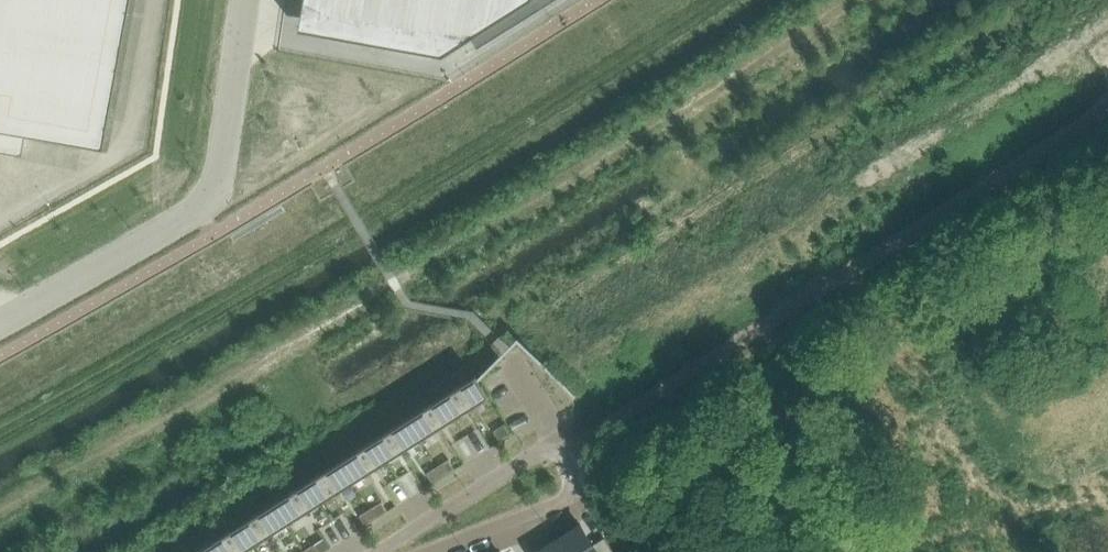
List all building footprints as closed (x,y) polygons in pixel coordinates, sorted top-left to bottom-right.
[(104,147),(131,0),(0,0),(0,129),(104,147)] [(299,28),(345,37),(347,37),(417,50),(443,55),(462,42),(528,0),(304,0),(299,28)] [(476,375),(442,397),(455,418),(489,396),(476,375)] [(442,397),(408,418),(421,439),(455,418),(442,397)] [(408,418),(374,439),(388,460),(421,439),(408,418)] [(505,423),(493,431),(499,440),(511,432),(505,423)] [(374,439),(341,461),(354,481),(388,460),(374,439)] [(449,459),(438,466),(444,475),(455,468),(449,459)] [(341,461),(308,482),(321,503),(354,481),(341,461)] [(438,466),(427,473),(432,482),(444,475),(438,466)] [(308,482),(274,503),(287,524),(321,503),(308,482)] [(382,501),(371,508),(377,517),(388,510),(382,501)] [(274,503),(241,524),(254,545),(287,524),(274,503)] [(371,508),(360,515),(365,524),(377,517),(371,508)] [(207,545),(212,551),(242,551),(254,545),(241,524),(207,545)] [(557,539),(565,551),(614,551),(605,537),(593,544),(581,524),(557,539)] [(321,551),(330,546),(324,537),(315,543),(321,551)] [(557,539),(537,551),(565,551),(557,539)] [(304,550),(305,551),(321,551),(315,543),(304,550)]
